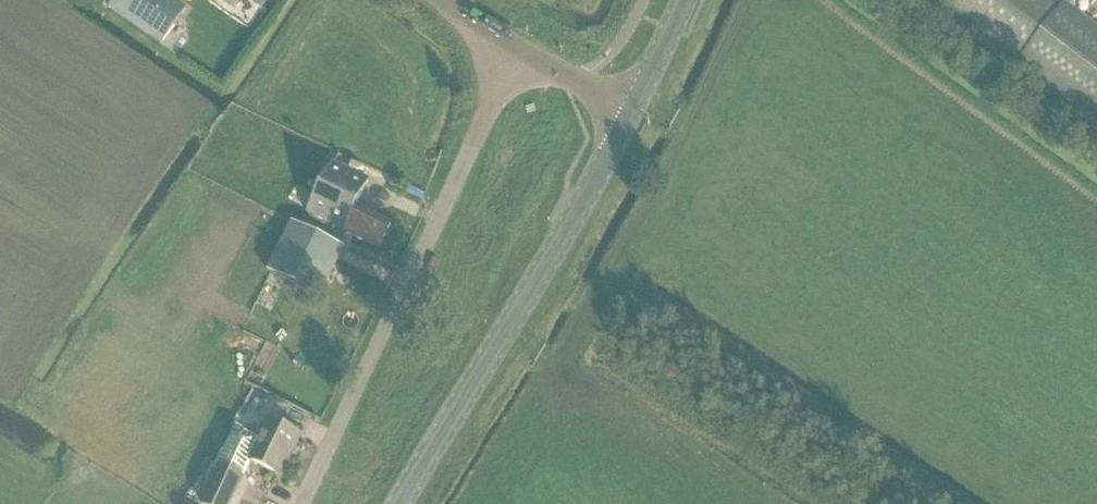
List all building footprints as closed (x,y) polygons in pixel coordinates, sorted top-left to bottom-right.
[(178,0),(111,0),(105,9),(164,49),(191,9),(178,0)] [(260,10),(267,0),(245,0),(260,10)] [(1059,0),(941,0),(1096,120),(1096,29),(1059,0)] [(307,213),(379,248),(391,223),(356,206),(369,180),(332,162),(307,213)] [(344,246),(290,220),(266,271),(320,297),(344,246)] [(268,420),(249,461),(280,475),(299,435),(268,420)] [(203,503),(228,503),(240,478),(220,468),(203,503)]
